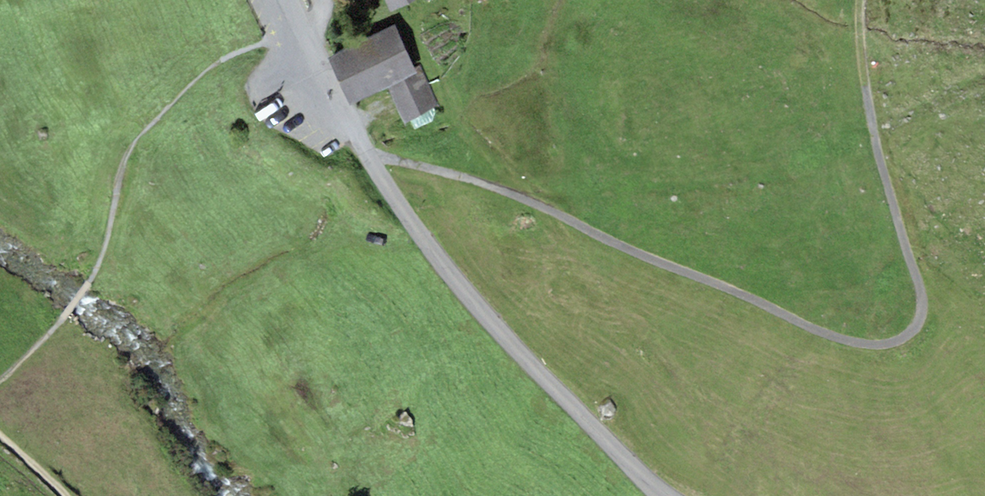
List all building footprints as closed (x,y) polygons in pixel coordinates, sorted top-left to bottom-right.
[(395,12),(415,0),(389,0),(395,12)] [(329,57),(351,104),(388,86),(417,72),(395,26),(329,57)] [(405,122),(434,109),(439,107),(422,70),(417,72),(388,86),(405,122)]
